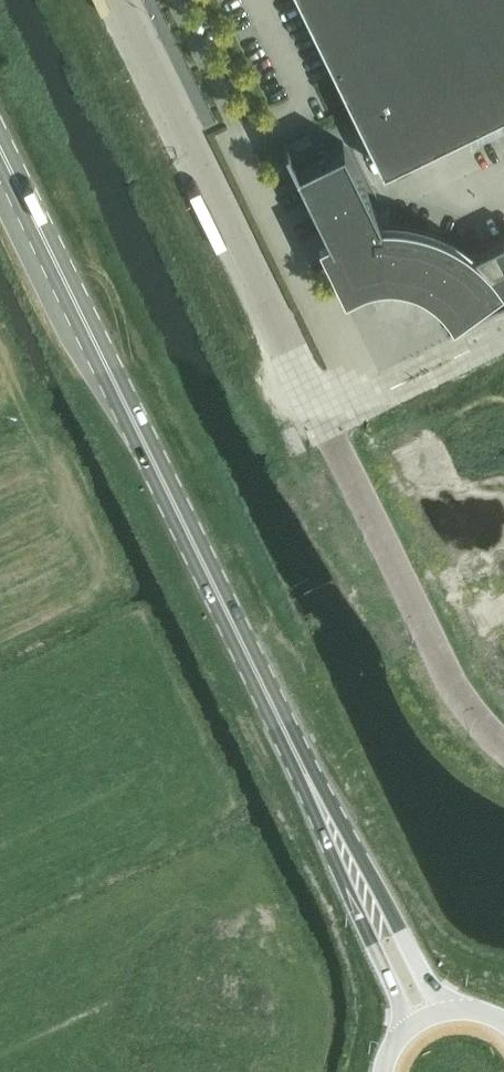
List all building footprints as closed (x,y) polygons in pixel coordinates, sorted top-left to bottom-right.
[(382,166),(503,106),(503,0),(301,0),(382,166)] [(342,140),(297,162),(286,140),(284,141),(352,281),(376,270),(375,263),(388,262),(394,263),(401,264),(406,265),(405,273),(421,279),(425,271),(430,274),(435,278),(440,281),(445,285),(450,290),(434,298),(446,322),(503,293),(503,234),(466,253),(463,250),(456,245),(447,240),(441,237),(435,234),(429,232),(422,230),(416,228),(409,226),(402,225),(396,225),(382,224),(382,223),(342,140)]
